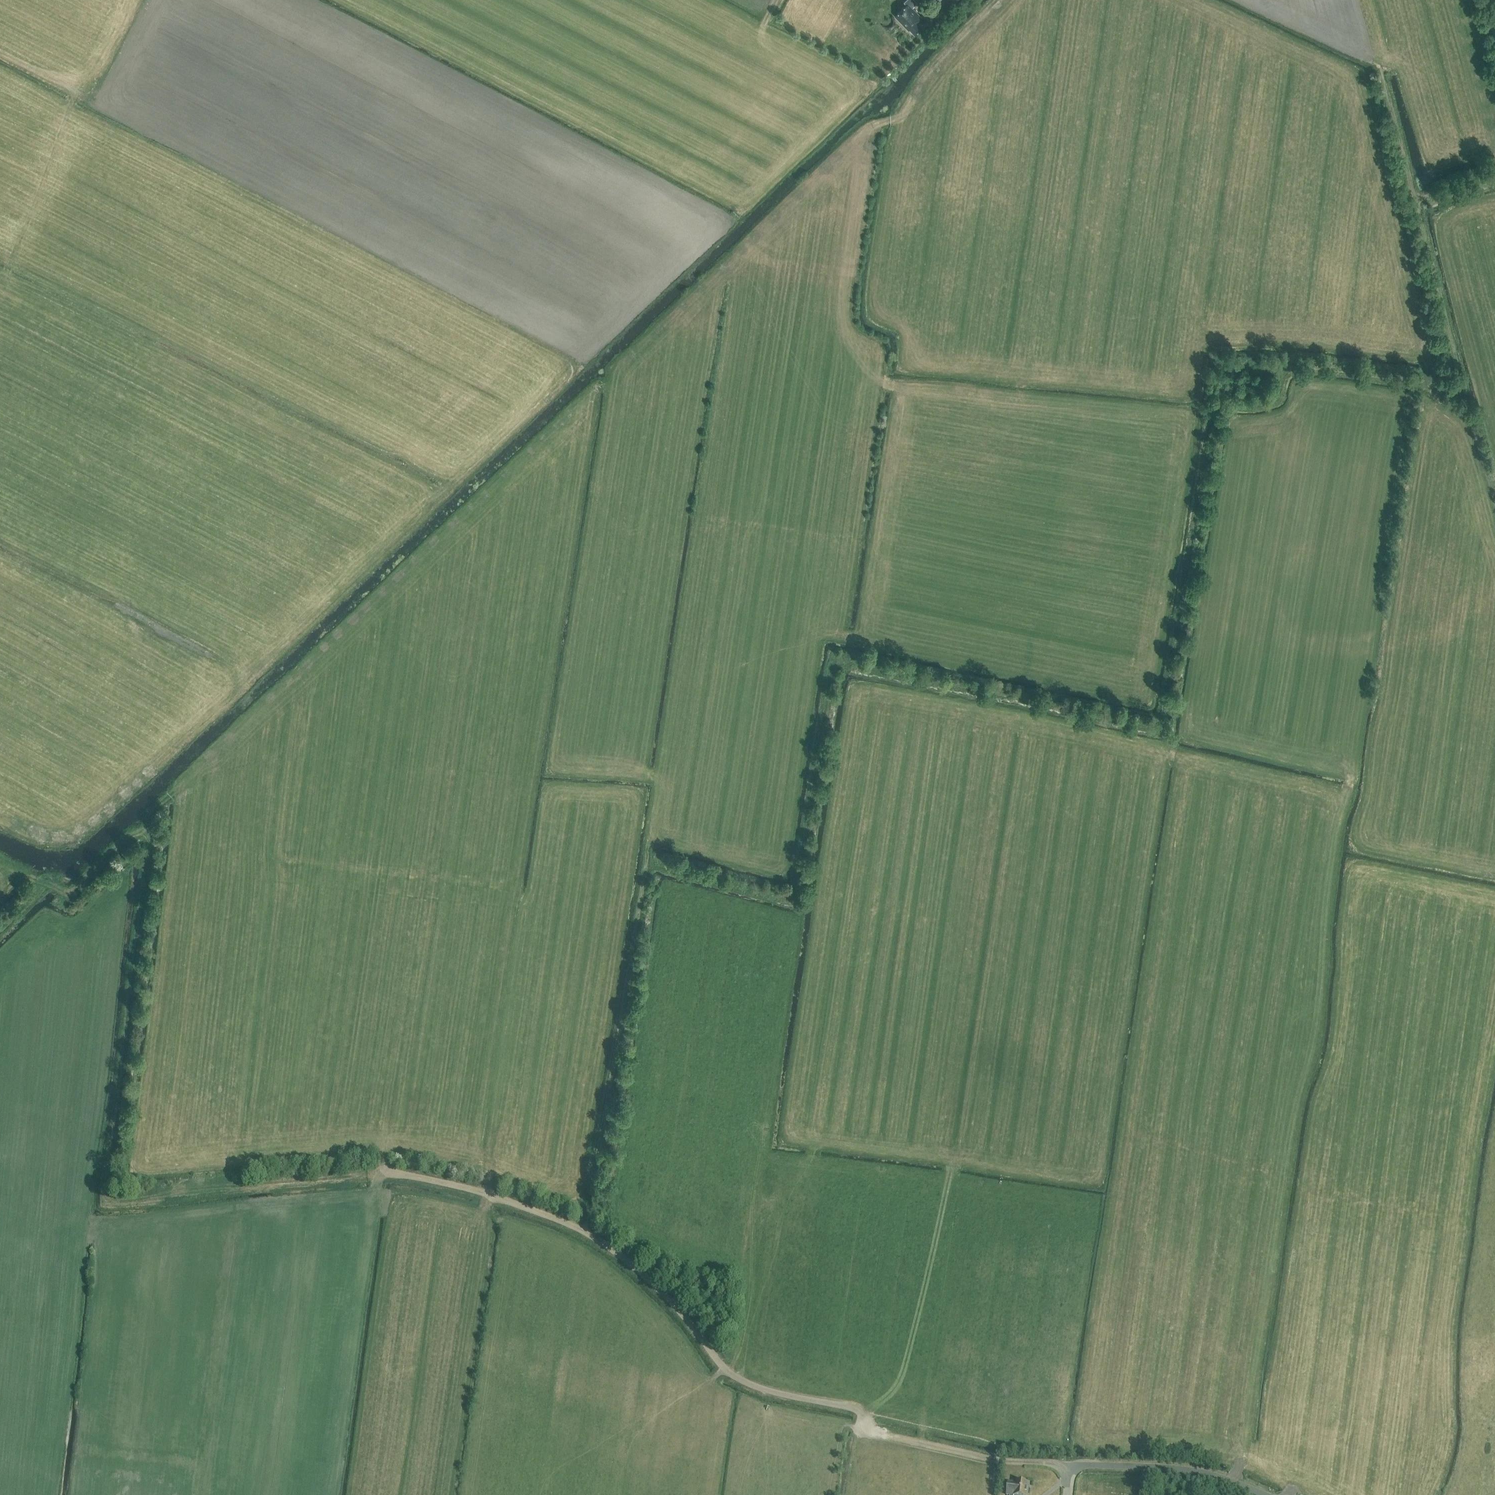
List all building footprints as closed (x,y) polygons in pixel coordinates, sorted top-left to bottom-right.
[(910,28),(915,34),(923,27),(917,21),(922,17),(912,7),(918,2),(916,0),(905,0),(904,2),(907,5),(895,16),(909,29),(910,28)] [(1029,1484),(1016,1482),(1016,1483),(1008,1482),(1006,1494),(1027,1494),(1029,1484)]
